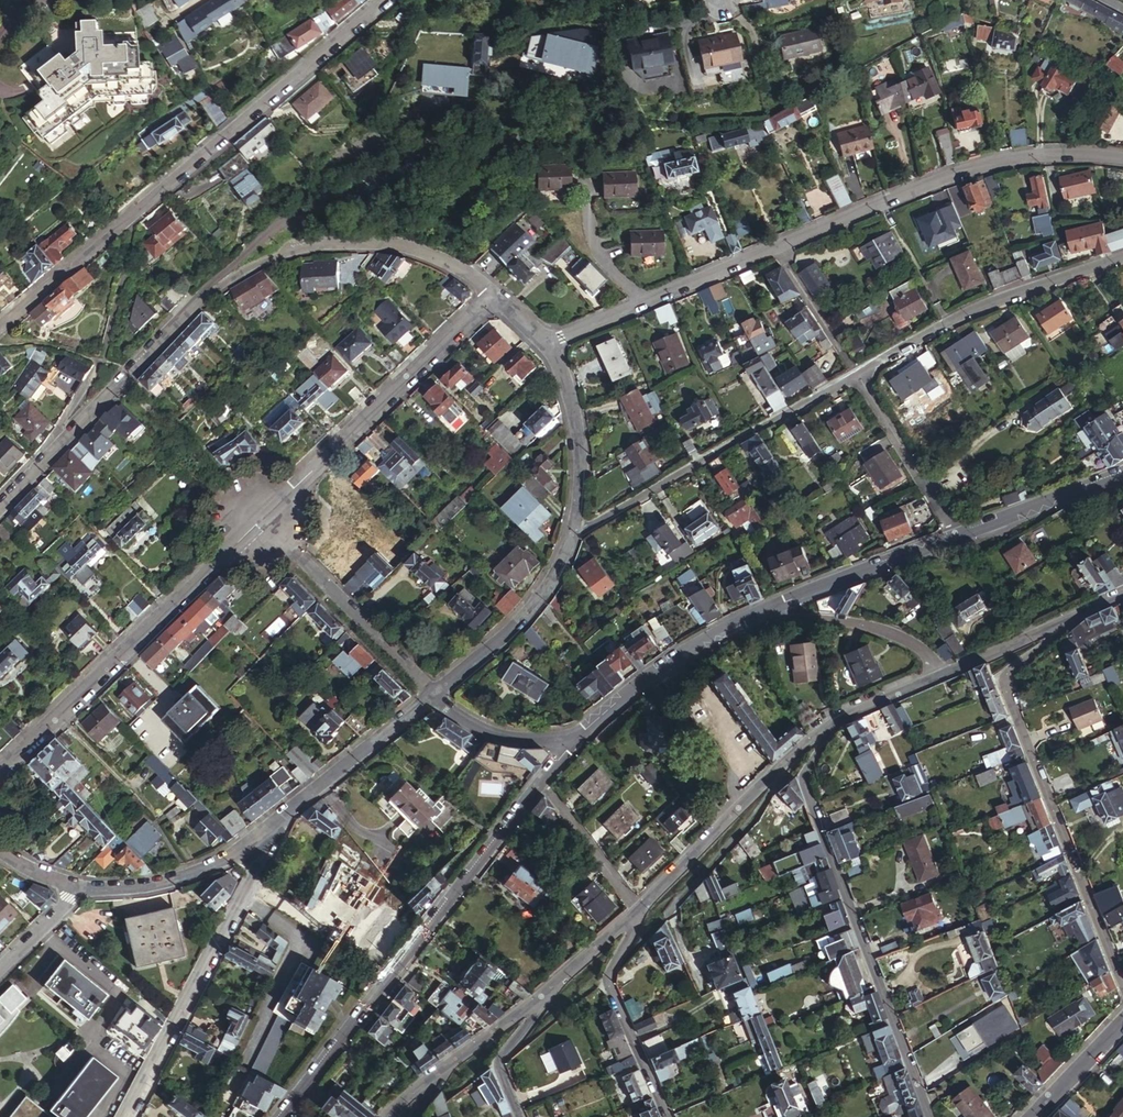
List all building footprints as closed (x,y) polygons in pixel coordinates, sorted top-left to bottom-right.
[(174,23),(183,39),(231,8),(225,0),(209,0),(174,23)] [(313,17),(316,22),(319,20),(326,28),(329,32),(340,23),(336,19),(358,1),(359,0),(339,0),(313,17)] [(1122,16),(1091,0),(1064,0),(1108,23),(1108,25),(1115,28),(1122,16)] [(139,20),(152,11),(154,10),(149,3),(135,12),(139,20)] [(403,3),(393,12),(402,21),(412,13),(403,3)] [(1017,17),(1024,20),(1027,11),(1020,9),(1017,17)] [(152,11),(139,20),(144,28),(158,20),(152,11)] [(316,22),(313,17),(284,35),(273,43),(272,43),(281,57),(283,56),(322,31),(326,28),(319,20),(316,22)] [(962,17),(961,17),(963,24),(973,26),(974,21),(962,17)] [(955,20),(945,26),(946,32),(957,27),(955,20)] [(45,100),(23,118),(35,132),(38,130),(44,138),(47,136),(52,142),(70,129),(66,125),(72,120),(73,122),(75,121),(82,115),(82,114),(81,113),(89,106),(92,106),(93,102),(111,101),(112,103),(114,105),(122,105),(124,102),(125,100),(130,100),(130,104),(146,103),(146,96),(150,95),(150,86),(154,86),(154,73),(150,73),(149,65),(138,65),(137,43),(101,44),(101,22),(76,23),(76,28),(58,28),(39,43),(43,49),(19,67),(45,100)] [(1007,35),(978,28),(977,36),(994,38),(993,51),(1016,53),(1017,40),(1007,35)] [(577,30),(576,38),(597,39),(598,32),(577,30)] [(815,30),(778,38),(783,61),(820,53),(815,30)] [(174,33),(154,45),(158,52),(160,51),(176,75),(193,64),(174,33)] [(528,61),(597,74),(602,46),(534,33),(528,61)] [(485,43),(486,35),(473,34),(469,76),(483,76),(483,69),(484,56),(485,43)] [(738,62),(733,34),(697,41),(702,68),(738,62)] [(648,37),(625,41),(631,72),(670,65),(665,40),(649,43),(648,37)] [(1051,37),(1041,37),(1036,48),(1041,50),(1052,38),(1051,37)] [(1115,55),(1108,64),(1119,73),(1111,83),(1114,86),(1122,76),(1122,75),(1122,61),(1115,55)] [(365,58),(340,76),(351,92),(376,75),(365,58)] [(1062,61),(1057,70),(1079,81),(1083,72),(1062,61)] [(1057,70),(1056,70),(1047,88),(1058,93),(1060,90),(1073,96),(1080,82),(1079,81),(1057,70)] [(905,95),(902,75),(889,81),(891,84),(875,91),(879,102),(873,104),(879,118),(898,110),(897,107),(907,103),(905,95)] [(916,90),(905,95),(907,103),(924,96),(925,98),(935,94),(928,75),(918,79),(921,85),(915,87),(916,90)] [(319,82),(292,103),(305,118),(331,97),(319,82)] [(482,95),(483,83),(466,89),(471,100),(482,95)] [(212,99),(203,88),(164,113),(145,125),(151,133),(141,140),(147,149),(157,143),(158,145),(168,138),(169,139),(173,136),(173,135),(183,129),(182,127),(190,121),(184,112),(202,100),(206,105),(212,99)] [(1111,96),(1093,133),(1097,134),(1111,141),(1122,116),(1122,102),(1111,96)] [(808,98),(760,123),(767,136),(815,112),(808,98)] [(215,102),(205,110),(218,126),(228,118),(215,102)] [(956,109),(950,110),(955,130),(968,126),(969,129),(977,127),(977,124),(980,124),(974,102),(964,104),(966,111),(957,113),(956,109)] [(263,118),(235,141),(249,158),(272,140),(277,135),(279,133),(265,116),(263,118)] [(750,127),(705,137),(708,151),(745,143),(753,141),(754,143),(768,139),(767,136),(760,123),(750,127)] [(835,131),(841,161),(853,158),(852,155),(872,151),(867,125),(835,131)] [(954,163),(947,132),(939,134),(946,166),(954,163)] [(277,135),(272,140),(275,144),(283,138),(279,133),(277,135)] [(1010,134),(1010,148),(1011,147),(1021,146),(1025,145),(1025,133),(1010,134)] [(675,143),(658,150),(667,174),(695,163),(690,148),(679,152),(675,143)] [(650,151),(644,154),(647,163),(654,160),(650,151)] [(218,166),(224,174),(245,159),(239,152),(218,166)] [(257,173),(245,159),(224,174),(246,206),(256,198),(253,194),(259,190),(257,187),(259,186),(252,177),(257,173)] [(567,163),(534,163),(535,188),(567,187),(567,163)] [(633,169),(600,169),(600,194),(633,194),(633,169)] [(1095,190),(1089,170),(1060,178),(1066,198),(1095,190)] [(994,173),(983,176),(989,190),(999,186),(994,173)] [(852,204),(838,174),(824,181),(838,210),(852,204)] [(1043,213),(1051,212),(1043,174),(1031,177),(1035,193),(1028,195),(1031,205),(1039,203),(1040,208),(1042,207),(1043,213)] [(989,195),(984,180),(964,187),(973,211),(976,210),(979,213),(983,211),(984,207),(986,206),(983,198),(989,195)] [(810,221),(798,196),(789,200),(801,224),(810,221)] [(709,205),(683,216),(686,222),(684,223),(688,233),(698,229),(698,227),(715,220),(709,205)] [(154,256),(166,246),(184,231),(186,229),(172,212),(170,214),(167,211),(162,215),(165,218),(151,230),(156,235),(145,245),(149,249),(154,256)] [(1056,233),(1051,212),(1043,213),(1042,214),(1047,235),(1056,233)] [(743,220),(732,224),(737,237),(748,233),(743,220)] [(516,222),(488,248),(505,266),(526,247),(533,241),(516,222)] [(1103,222),(1066,233),(1073,257),(1098,250),(1099,254),(1122,248),(1122,229),(1106,234),(1103,222)] [(67,223),(39,247),(54,264),(63,257),(59,252),(67,245),(65,242),(75,233),(67,223)] [(663,231),(630,230),(631,255),(664,254),(663,231)] [(149,249),(143,254),(151,264),(186,234),(184,231),(166,246),(154,256),(149,249)] [(903,250),(892,232),(862,247),(868,259),(872,257),(877,267),(905,253),(903,250)] [(562,233),(537,257),(542,260),(552,265),(573,245),(562,233)] [(741,249),(734,233),(725,236),(731,253),(741,249)] [(1059,246),(1058,240),(1042,246),(1044,251),(1031,256),(1035,268),(1062,259),(1059,246)] [(44,273),(54,264),(39,247),(37,245),(32,250),(28,253),(32,259),(26,264),(26,272),(34,281),(41,275),(44,273)] [(531,253),(526,247),(505,266),(522,285),(533,275),(528,269),(532,265),(534,268),(542,260),(537,257),(531,253)] [(372,270),(371,270),(388,282),(406,257),(391,254),(384,253),(378,252),(368,267),(372,270)] [(971,252),(954,258),(966,290),(984,283),(971,252)] [(32,259),(28,253),(21,259),(26,264),(32,259)] [(339,261),(314,263),(315,267),(302,269),(304,291),(316,290),(317,294),(342,291),(339,261)] [(1025,261),(1017,263),(1019,268),(1023,279),(1031,275),(1025,261)] [(589,263),(574,276),(591,293),(605,280),(589,263)] [(799,274),(813,295),(828,285),(814,264),(799,274)] [(795,285),(781,266),(765,277),(778,297),(795,285)] [(86,268),(37,309),(43,316),(52,308),(53,308),(63,300),(69,294),(71,297),(94,278),(86,268)] [(1005,286),(1023,279),(1019,268),(1001,275),(1005,286)] [(744,271),(738,274),(745,286),(756,280),(749,269),(744,271)] [(262,270),(252,274),(255,280),(267,274),(262,270)] [(918,278),(915,271),(905,278),(908,284),(918,278)] [(996,290),(1005,286),(1001,275),(1000,271),(990,274),(996,290)] [(240,281),(230,289),(245,310),(281,288),(267,274),(255,280),(252,274),(247,277),(240,281)] [(447,274),(436,283),(441,289),(452,280),(447,274)] [(1097,281),(1111,302),(1119,296),(1104,276),(1097,281)] [(471,290),(454,278),(452,280),(441,289),(436,293),(442,297),(446,294),(451,291),(465,302),(471,295),(471,290)] [(923,286),(918,278),(908,284),(892,292),(901,309),(907,320),(927,310),(916,290),(923,286)] [(710,286),(710,287),(716,301),(717,302),(727,298),(720,282),(710,286)] [(15,297),(6,286),(0,291),(0,294),(8,303),(15,297)] [(169,314),(188,297),(177,286),(159,303),(169,314)] [(716,301),(710,287),(700,291),(706,305),(716,301)] [(152,310),(139,295),(134,314),(132,322),(140,331),(150,321),(156,327),(169,314),(159,303),(152,310)] [(1037,316),(1050,333),(1073,318),(1060,301),(1037,316)] [(1121,301),(1111,308),(1120,321),(1122,325),(1122,304),(1121,301)] [(670,303),(655,309),(661,324),(668,321),(670,325),(678,322),(670,303)] [(407,357),(432,334),(425,327),(420,333),(395,307),(382,320),(389,326),(382,332),(395,346),(407,357)] [(816,318),(809,307),(787,322),(797,337),(806,332),(814,326),(819,323),(816,318)] [(907,320),(901,309),(895,312),(893,315),(898,325),(902,326),(908,322),(907,320)] [(203,311),(189,326),(201,338),(203,340),(210,332),(208,330),(216,323),(203,311)] [(132,322),(134,314),(130,313),(127,326),(135,335),(140,331),(132,322)] [(1020,343),(1030,336),(1016,317),(997,330),(994,326),(984,332),(988,336),(991,333),(1005,353),(1020,343)] [(744,323),(757,345),(760,353),(779,343),(774,333),(769,336),(766,331),(760,319),(756,321),(754,318),(744,323)] [(1120,321),(1107,330),(1105,333),(1108,338),(1122,329),(1122,330),(1122,325),(1120,321)] [(970,322),(957,329),(965,340),(946,353),(973,392),(979,389),(982,393),(993,385),(975,358),(988,349),(970,322)] [(819,323),(814,326),(817,331),(815,332),(822,343),(830,339),(819,323)] [(361,325),(359,327),(366,334),(368,332),(361,325)] [(201,338),(189,326),(176,339),(188,351),(201,338)] [(359,327),(336,348),(343,356),(346,354),(353,362),(374,342),(366,334),(359,327)] [(480,344),(495,359),(510,345),(495,329),(480,344)] [(1122,345),(1122,330),(1122,329),(1108,338),(1108,339),(1116,350),(1122,345)] [(806,332),(797,337),(801,342),(810,337),(806,332)] [(847,339),(858,354),(867,347),(856,332),(847,339)] [(677,334),(655,343),(667,373),(689,364),(677,334)] [(167,349),(162,354),(175,366),(188,351),(176,339),(167,349)] [(607,364),(623,356),(616,339),(599,346),(607,364)] [(1096,342),(1105,357),(1112,353),(1105,343),(1103,344),(1100,340),(1096,342)] [(718,341),(699,349),(708,372),(722,366),(717,355),(723,353),(718,341)] [(1020,343),(1005,353),(1007,356),(1011,357),(1013,361),(1027,352),(1020,343)] [(400,364),(407,357),(395,346),(388,353),(400,364)] [(2,373),(12,365),(0,351),(0,370),(2,373)] [(82,378),(89,365),(70,354),(65,351),(58,364),(82,378)] [(241,351),(240,353),(235,358),(239,362),(245,355),(241,351)] [(1090,355),(1096,363),(1101,360),(1095,351),(1090,355)] [(524,352),(509,366),(523,380),(538,367),(524,352)] [(400,364),(388,353),(380,361),(391,373),(400,364)] [(769,353),(763,357),(768,367),(775,363),(769,353)] [(175,366),(162,354),(154,362),(167,374),(175,366)] [(334,354),(315,372),(323,380),(329,386),(335,380),(337,381),(349,369),(334,354)] [(631,372),(623,356),(607,364),(614,380),(631,372)] [(770,413),(788,403),(761,357),(745,366),(751,376),(754,374),(760,385),(759,386),(762,391),(763,390),(767,397),(768,396),(772,404),(766,407),(770,413)] [(34,358),(14,384),(30,397),(50,370),(34,358)] [(154,362),(147,370),(159,382),(167,374),(154,362)] [(475,376),(461,362),(450,373),(449,372),(443,379),(451,387),(462,377),(468,382),(475,376)] [(927,393),(939,384),(934,377),(933,379),(920,362),(892,382),(904,399),(922,387),(927,393)] [(808,382),(804,376),(798,367),(780,379),(790,394),(808,382)] [(818,367),(804,376),(808,382),(813,389),(827,380),(818,367)] [(147,370),(138,379),(150,391),(159,382),(147,370)] [(329,386),(323,380),(319,383),(317,381),(310,388),(312,390),(308,393),(309,394),(301,401),(308,409),(327,391),(326,390),(329,386)] [(456,401),(439,383),(427,395),(435,403),(433,405),(442,414),(456,401)] [(1076,391),(1071,383),(1038,404),(1037,403),(1023,412),(1028,420),(1026,428),(1035,431),(1060,415),(1054,405),(1066,398),(1076,391)] [(191,399),(192,398),(194,396),(196,393),(188,384),(183,389),(187,393),(186,395),(191,399)] [(359,403),(366,396),(355,385),(348,392),(359,403)] [(638,389),(622,397),(639,429),(655,420),(647,406),(642,396),(638,389)] [(328,410),(339,401),(332,391),(321,400),(328,410)] [(665,409),(656,393),(651,395),(661,412),(665,409)] [(645,395),(642,396),(647,406),(650,404),(645,395)] [(291,404),(294,408),(297,411),(303,405),(293,396),(277,410),(280,414),(291,404)] [(696,410),(682,417),(689,429),(713,415),(713,414),(718,411),(710,396),(704,399),(703,399),(693,405),(696,410)] [(1066,398),(1054,405),(1060,415),(1072,407),(1066,398)] [(116,402),(100,419),(120,439),(123,442),(142,423),(123,402),(119,406),(116,402)] [(50,422),(30,403),(12,422),(32,441),(50,422)] [(545,406),(527,424),(539,435),(557,418),(545,406)] [(294,408),(272,427),(286,441),(307,421),(297,411),(294,408)] [(841,442),(863,429),(851,410),(829,423),(841,442)] [(219,411),(215,415),(222,424),(227,420),(219,411)] [(812,411),(803,416),(809,428),(818,423),(812,411)] [(1111,443),(1097,421),(1093,416),(1090,411),(1076,420),(1083,431),(1087,428),(1101,450),(1111,443)] [(1028,420),(1023,412),(1020,414),(1017,426),(1026,428),(1028,420)] [(330,431),(337,423),(326,413),(319,420),(330,431)] [(1108,413),(1097,421),(1111,443),(1122,460),(1122,459),(1122,444),(1119,438),(1122,435),(1108,413)] [(215,415),(210,418),(218,427),(222,424),(215,415)] [(94,425),(80,440),(91,451),(99,460),(120,439),(100,419),(94,425)] [(489,429),(515,456),(526,446),(500,419),(489,429)] [(814,440),(803,423),(793,430),(789,423),(780,429),(789,440),(797,435),(804,446),(808,443),(814,440)] [(1092,455),(1097,453),(1098,452),(1100,452),(1101,450),(1087,428),(1083,431),(1078,434),(1089,451),(1092,455)] [(245,450),(259,451),(260,443),(248,430),(236,440),(245,450)] [(225,437),(230,444),(236,440),(230,433),(225,437)] [(758,433),(741,443),(748,454),(751,452),(765,443),(758,433)] [(259,451),(269,451),(270,434),(260,435),(260,443),(259,451)] [(0,444),(0,471),(4,474),(24,454),(7,437),(0,444)] [(225,437),(215,445),(221,451),(230,444),(225,437)] [(386,460),(378,468),(380,469),(395,484),(402,477),(400,474),(411,463),(413,465),(421,457),(400,437),(393,444),(400,450),(387,462),(386,460)] [(656,460),(644,438),(627,449),(639,470),(656,460)] [(363,439),(357,445),(364,453),(370,446),(363,439)] [(81,462),(91,451),(80,440),(54,466),(75,488),(91,473),(90,471),(81,462)] [(221,451),(216,455),(223,463),(232,464),(245,450),(236,440),(230,444),(221,451)] [(690,440),(685,444),(692,456),(698,453),(690,440)] [(818,446),(814,440),(808,443),(812,450),(818,446)] [(277,451),(283,456),(293,446),(288,442),(277,451)] [(782,471),(765,443),(751,452),(760,465),(762,464),(771,478),(782,471)] [(1122,460),(1111,443),(1101,450),(1107,458),(1104,461),(1108,467),(1112,465),(1122,460)] [(215,445),(209,449),(216,455),(221,451),(215,445)] [(513,457),(502,446),(485,463),(496,474),(513,457)] [(883,487),(902,474),(887,450),(867,463),(883,487)] [(1092,455),(1089,451),(1087,452),(1086,450),(1079,454),(1083,461),(1086,459),(1092,455)] [(1107,458),(1101,450),(1100,452),(1098,452),(1097,453),(1101,459),(1104,461),(1107,458)] [(99,460),(91,451),(81,462),(90,471),(100,461),(99,460)] [(837,452),(827,460),(831,467),(842,460),(837,452)] [(540,461),(530,471),(552,492),(558,485),(552,479),(554,477),(547,471),(547,469),(553,462),(546,455),(544,457),(542,455),(538,459),(540,461)] [(378,468),(369,458),(361,465),(364,468),(353,477),(362,487),(380,469),(378,468)] [(734,492),(738,497),(744,493),(740,487),(728,469),(717,475),(730,495),(734,492)] [(44,476),(39,481),(50,492),(55,488),(44,476)] [(821,486),(826,493),(834,488),(831,484),(834,482),(832,479),(821,486)] [(744,493),(747,498),(756,493),(748,482),(740,487),(744,493)] [(324,497),(332,505),(378,552),(394,569),(414,549),(395,528),(389,534),(339,483),(324,497)] [(27,494),(24,497),(35,508),(48,495),(37,484),(27,494)] [(472,486),(461,497),(467,503),(478,492),(472,486)] [(525,486),(503,509),(537,543),(546,534),(539,527),(552,514),(525,486)] [(1023,500),(1028,498),(1024,487),(1018,489),(1019,492),(1023,500)] [(1007,506),(1023,500),(1019,492),(1003,498),(1007,506)] [(731,505),(732,507),(747,498),(744,493),(738,497),(739,499),(731,505)] [(440,530),(467,503),(461,497),(459,496),(433,522),(440,530)] [(35,508),(24,497),(10,512),(21,522),(35,508)] [(747,498),(732,507),(727,511),(738,527),(744,524),(743,522),(748,518),(758,534),(767,529),(747,498)] [(697,544),(720,529),(699,500),(683,511),(694,525),(687,530),(697,544)] [(135,502),(107,529),(114,536),(114,537),(123,546),(128,542),(128,543),(148,524),(147,523),(152,518),(144,511),(143,511),(135,502)] [(378,552),(332,505),(330,536),(322,543),(334,554),(338,558),(354,542),(366,554),(357,563),(354,560),(336,577),(344,585),(378,552)] [(1070,520),(1063,509),(1050,516),(1053,521),(1061,516),(1065,523),(1070,520)] [(876,518),(871,512),(866,516),(870,522),(876,518)] [(882,523),(890,542),(914,532),(905,513),(882,523)] [(95,515),(88,522),(91,526),(99,519),(95,515)] [(0,523),(0,534),(5,539),(17,528),(6,516),(0,523)] [(838,544),(845,554),(846,556),(860,548),(857,544),(868,537),(861,526),(857,528),(850,518),(826,534),(834,547),(838,544)] [(675,564),(693,554),(685,543),(681,545),(664,521),(659,525),(661,528),(646,539),(656,552),(663,548),(675,564)] [(87,544),(79,552),(88,562),(97,554),(96,554),(102,548),(93,538),(92,539),(88,535),(83,540),(87,544)] [(83,540),(74,548),(79,552),(87,544),(83,540)] [(334,554),(324,564),(336,577),(354,560),(357,563),(366,554),(354,542),(338,558),(334,554)] [(838,544),(834,547),(835,548),(828,553),(833,561),(845,554),(838,544)] [(1017,573),(1035,562),(1024,544),(1005,556),(1017,573)] [(520,546),(496,569),(503,576),(498,580),(502,585),(507,580),(515,587),(540,562),(528,550),(526,552),(520,546)] [(79,552),(74,548),(72,551),(58,563),(63,568),(62,568),(71,577),(78,571),(78,572),(88,562),(79,552)] [(637,573),(644,568),(631,549),(624,554),(637,573)] [(771,563),(779,585),(800,576),(798,570),(809,566),(803,551),(771,563)] [(394,569),(378,552),(344,585),(352,593),(369,576),(378,567),(387,576),(394,569)] [(434,585),(442,593),(457,580),(454,576),(447,582),(442,576),(427,563),(417,554),(407,564),(432,587),(434,585)] [(1122,586),(1122,578),(1106,554),(1096,560),(1115,589),(1122,586)] [(1109,592),(1115,589),(1096,560),(1092,562),(1089,557),(1077,565),(1096,592),(1100,590),(1105,586),(1109,592)] [(430,559),(427,563),(442,576),(446,572),(430,559)] [(614,585),(594,559),(580,570),(600,596),(614,585)] [(751,606),(764,600),(748,564),(734,571),(739,581),(738,582),(743,592),(745,591),(751,606)] [(475,565),(470,569),(477,576),(481,572),(475,565)] [(61,574),(53,566),(36,582),(23,594),(16,601),(23,609),(30,602),(31,602),(50,583),(61,574)] [(19,590),(23,594),(36,582),(32,577),(33,576),(25,567),(7,585),(15,594),(19,590)] [(378,567),(369,576),(378,585),(387,576),(378,567)] [(222,577),(209,589),(226,605),(228,603),(225,599),(240,585),(229,576),(222,577)] [(318,599),(295,576),(289,576),(282,583),(307,609),(318,599)] [(926,613),(918,600),(898,576),(889,584),(891,586),(902,598),(920,618),(926,613)] [(153,577),(146,583),(159,596),(165,590),(153,577)] [(848,616),(867,584),(816,602),(819,613),(840,614),(848,616)] [(710,586),(704,589),(713,602),(718,598),(710,586)] [(897,603),(902,598),(891,586),(886,591),(897,603)] [(1104,594),(1109,592),(1105,586),(1100,590),(1104,594)] [(465,588),(451,603),(466,619),(466,620),(475,629),(491,612),(482,603),(481,604),(465,588)] [(209,589),(201,597),(214,610),(219,605),(228,614),(222,619),(225,621),(230,617),(229,616),(233,612),(226,605),(209,589)] [(512,589),(505,596),(515,606),(520,601),(522,599),(512,589)] [(704,589),(691,597),(694,601),(698,607),(693,610),(702,624),(706,620),(709,623),(722,615),(713,602),(704,589)] [(272,592),(255,591),(258,605),(272,592)] [(511,610),(515,606),(505,596),(500,591),(492,599),(507,614),(508,613),(511,610)] [(989,591),(949,613),(957,628),(966,623),(964,619),(986,607),(988,611),(998,605),(989,591)] [(135,596),(128,604),(135,611),(137,609),(141,613),(146,608),(135,596)] [(549,605),(560,619),(569,612),(556,596),(551,603),(549,605)] [(201,597),(193,605),(206,618),(214,610),(201,597)] [(349,630),(321,601),(310,612),(332,636),(333,635),(338,640),(349,630)] [(135,611),(128,604),(117,614),(129,625),(141,613),(137,609),(135,611)] [(193,605),(184,613),(197,627),(206,618),(193,605)] [(543,613),(553,625),(560,619),(549,605),(543,613)] [(1084,619),(1079,623),(1084,635),(1092,631),(1091,628),(1104,622),(1105,624),(1117,619),(1112,606),(1084,619)] [(227,624),(233,630),(242,621),(233,612),(229,616),(230,617),(225,621),(227,624)] [(184,613),(167,629),(179,642),(186,636),(191,632),(197,627),(184,613)] [(78,645),(80,644),(86,638),(88,640),(97,631),(80,614),(63,631),(78,645)] [(242,621),(233,630),(237,634),(246,626),(242,621)] [(119,635),(108,623),(101,629),(113,641),(119,635)] [(221,633),(225,637),(233,630),(227,624),(219,631),(221,633)] [(662,641),(671,635),(664,624),(655,630),(662,641)] [(647,631),(644,626),(626,639),(629,643),(623,648),(626,653),(646,637),(644,633),(647,631)] [(531,627),(524,634),(541,654),(548,648),(531,627)] [(167,629),(158,638),(170,651),(179,642),(167,629)] [(646,651),(656,644),(647,631),(644,633),(646,637),(626,653),(634,663),(640,658),(647,653),(646,651)] [(191,632),(186,636),(189,640),(194,635),(191,632)] [(213,635),(209,640),(215,646),(220,642),(213,635)] [(957,655),(963,650),(953,635),(946,640),(957,655)] [(13,650),(20,644),(14,638),(8,644),(13,650)] [(158,638),(141,654),(154,667),(170,651),(158,638)] [(380,662),(357,638),(349,645),(354,650),(352,652),(350,654),(346,649),(335,660),(350,676),(363,663),(371,671),(380,662)] [(4,640),(0,644),(0,677),(19,658),(21,660),(28,653),(20,644),(13,650),(8,644),(4,640)] [(193,657),(199,663),(215,646),(209,640),(202,647),(200,644),(193,651),(185,642),(182,645),(193,657)] [(798,681),(821,679),(818,642),(794,645),(798,681)] [(939,649),(946,660),(954,655),(947,644),(939,649)] [(1089,675),(1078,646),(1065,651),(1076,677),(1078,676),(1083,687),(1106,677),(1104,675),(1102,669),(1089,675)] [(622,647),(607,658),(617,670),(621,667),(623,670),(634,663),(626,653),(623,648),(622,647)] [(845,657),(859,688),(883,677),(878,665),(876,666),(867,648),(845,657)] [(184,665),(190,671),(199,663),(193,657),(184,665)] [(640,658),(634,663),(639,669),(645,664),(640,658)] [(412,694),(380,662),(371,671),(396,697),(398,695),(404,701),(412,694)] [(534,698),(543,685),(545,681),(516,662),(505,680),(534,698)] [(999,689),(989,662),(964,673),(966,678),(971,676),(976,687),(983,685),(986,694),(999,689)] [(1113,664),(1102,669),(1104,675),(1116,669),(1113,664)] [(579,676),(574,680),(588,697),(598,689),(605,697),(616,688),(605,674),(600,668),(584,681),(579,676)] [(612,669),(605,674),(616,688),(623,682),(612,669)] [(1104,675),(1106,677),(1110,688),(1121,683),(1116,669),(1104,675)] [(792,745),(803,735),(796,726),(776,743),(750,708),(753,705),(738,686),(735,688),(724,674),(711,683),(740,721),(772,763),(792,745)] [(137,715),(151,702),(149,699),(150,698),(133,681),(117,697),(133,714),(137,715)] [(176,704),(162,718),(184,741),(221,706),(198,683),(184,697),(176,704)] [(1010,718),(999,689),(986,694),(991,708),(987,709),(990,717),(994,715),(997,723),(1010,718)] [(1024,712),(1033,708),(1026,692),(1018,696),(1024,712)] [(172,700),(176,704),(184,697),(180,693),(172,700)] [(329,703),(320,694),(315,698),(325,708),(329,703)] [(1079,727),(1103,717),(1095,697),(1070,707),(1079,727)] [(104,702),(82,723),(99,740),(120,720),(104,702)] [(902,732),(905,734),(906,734),(905,730),(895,708),(894,704),(881,710),(895,735),(902,732)] [(895,708),(905,730),(911,728),(901,705),(895,708)] [(346,720),(334,708),(328,714),(319,724),(314,730),(329,744),(336,736),(334,734),(346,720)] [(308,725),(314,730),(319,724),(328,714),(322,709),(308,725)] [(809,711),(802,717),(808,724),(816,718),(809,711)] [(437,713),(429,712),(423,717),(436,726),(434,729),(474,757),(480,749),(487,741),(483,740),(473,735),(464,730),(453,723),(437,713)] [(865,716),(869,733),(877,731),(873,713),(865,716)] [(355,714),(348,721),(361,735),(369,729),(355,714)] [(672,735),(672,718),(649,719),(645,723),(645,735),(640,735),(640,745),(646,750),(658,750),(658,752),(664,752),(664,750),(670,750),(670,740),(668,740),(663,737),(664,735),(672,735)] [(4,728),(13,738),(16,735),(20,731),(9,720),(5,724),(2,722),(0,723),(0,724),(4,728)] [(868,748),(862,737),(864,734),(863,730),(858,730),(854,721),(842,727),(861,764),(865,762),(864,761),(861,756),(869,751),(868,748)] [(692,724),(687,728),(698,743),(704,739),(692,724)] [(1025,757),(1013,725),(1002,730),(1010,750),(983,760),(987,771),(1025,757)] [(1089,740),(1091,746),(1116,735),(1122,751),(1122,725),(1089,740)] [(4,728),(0,731),(0,750),(13,738),(4,728)] [(55,738),(65,747),(70,742),(61,732),(55,738)] [(869,733),(862,737),(868,748),(875,744),(869,733)] [(55,738),(39,754),(70,786),(72,788),(89,772),(65,747),(55,738)] [(846,746),(833,738),(828,745),(840,753),(846,746)] [(505,745),(487,741),(480,749),(499,764),(506,758),(511,761),(514,758),(533,773),(548,754),(544,749),(536,748),(524,748),(513,747),(505,745)] [(289,755),(299,766),(309,776),(325,764),(320,759),(313,765),(312,763),(312,756),(300,744),(289,755)] [(929,763),(939,790),(987,771),(983,760),(970,765),(964,750),(929,763)] [(154,752),(147,758),(162,772),(152,782),(165,795),(172,788),(187,804),(196,796),(154,752)] [(70,786),(39,754),(28,764),(62,795),(70,786)] [(912,769),(920,765),(915,755),(908,759),(912,769)] [(865,762),(868,768),(876,764),(872,756),(864,761),(865,762)] [(1000,814),(1041,798),(1027,763),(1012,768),(1017,780),(1019,779),(1026,797),(998,808),(1000,814)] [(643,770),(654,785),(662,779),(651,764),(643,770)] [(876,764),(868,768),(874,779),(882,776),(876,764)] [(930,791),(920,765),(912,769),(911,769),(914,777),(908,780),(906,775),(893,780),(902,802),(930,791)] [(309,776),(299,766),(293,772),(301,782),(309,776)] [(577,790),(591,804),(614,783),(599,768),(577,790)] [(634,776),(644,789),(650,784),(640,771),(634,776)] [(978,777),(983,787),(999,781),(995,771),(978,777)] [(1089,784),(1091,790),(1108,782),(1113,780),(1118,778),(1115,772),(1089,784)] [(398,777),(372,803),(390,820),(400,810),(408,817),(418,827),(439,804),(434,799),(431,802),(418,789),(414,792),(398,777)] [(804,801),(795,777),(775,794),(792,812),(804,801)] [(274,778),(257,791),(270,807),(287,794),(274,778)] [(1108,782),(1091,790),(1088,791),(1103,825),(1122,816),(1122,813),(1122,799),(1122,797),(1116,799),(1108,782)] [(70,786),(62,795),(44,814),(48,818),(63,802),(68,801),(77,809),(85,802),(84,800),(77,793),(72,788),(70,786)] [(85,786),(77,793),(84,800),(85,802),(88,804),(96,797),(85,786)] [(270,807),(257,791),(242,803),(255,820),(270,807)] [(936,805),(931,793),(891,808),(893,813),(895,812),(898,820),(936,805)] [(554,809),(544,795),(542,796),(529,813),(548,829),(557,819),(551,814),(554,809)] [(196,796),(187,804),(190,807),(198,800),(199,799),(196,796)] [(686,804),(679,796),(664,811),(670,818),(686,804)] [(343,826),(321,798),(301,814),(337,840),(343,826)] [(1051,824),(1041,798),(1000,814),(996,816),(1001,829),(1031,818),(1037,832),(1042,829),(1051,824)] [(205,808),(198,800),(190,807),(197,815),(205,808)] [(708,808),(715,815),(723,808),(716,801),(708,808)] [(88,804),(85,802),(77,809),(69,818),(73,822),(81,813),(86,818),(82,822),(89,828),(92,825),(100,817),(88,804)] [(618,838),(639,818),(625,803),(603,823),(618,838)] [(205,808),(197,815),(203,821),(211,814),(205,808)] [(234,836),(248,824),(235,809),(220,822),(227,828),(234,836)] [(846,809),(830,816),(834,827),(851,821),(846,809)] [(670,818),(664,811),(655,819),(668,834),(677,826),(670,818)] [(177,812),(166,821),(168,824),(171,821),(174,826),(183,818),(177,812)] [(209,844),(221,834),(226,829),(211,814),(203,821),(195,828),(209,844)] [(1001,829),(996,816),(991,818),(996,830),(1001,829)] [(100,817),(92,825),(101,833),(97,838),(104,849),(107,846),(118,835),(100,817)] [(418,827),(408,817),(398,827),(408,837),(418,827)] [(3,834),(9,826),(0,819),(0,832),(3,834)] [(943,822),(946,828),(948,835),(956,832),(951,819),(943,822)] [(148,821),(125,843),(140,858),(156,842),(155,841),(161,835),(148,821)] [(853,824),(829,834),(840,865),(860,856),(851,832),(855,830),(853,824)] [(1051,824),(1042,829),(1037,832),(1028,837),(1031,841),(1037,846),(1044,864),(1054,858),(1050,847),(1059,843),(1051,824)] [(234,836),(227,828),(226,829),(221,834),(227,841),(230,838),(234,836)] [(17,845),(24,849),(34,838),(28,831),(15,844),(17,845)] [(790,872),(825,858),(816,835),(815,831),(805,835),(810,848),(772,864),(778,877),(790,872)] [(49,848),(56,854),(71,838),(65,832),(49,848)] [(759,851),(744,833),(736,843),(746,857),(759,851)] [(125,843),(118,835),(107,846),(113,853),(125,865),(128,863),(137,872),(138,870),(142,874),(151,873),(154,872),(140,858),(125,843)] [(642,873),(664,853),(650,839),(628,859),(642,873)] [(747,857),(746,857),(736,843),(727,853),(733,864),(747,857)] [(1063,854),(1059,843),(1050,847),(1054,858),(1063,854)] [(34,855),(43,860),(46,853),(46,848),(42,846),(39,850),(34,855)] [(113,853),(107,846),(104,849),(98,855),(104,860),(105,862),(113,853)] [(922,882),(940,874),(930,848),(911,855),(922,882)] [(382,872),(363,849),(360,852),(351,865),(373,883),(380,875),(382,872)] [(66,852),(53,865),(57,866),(63,868),(72,858),(66,852)] [(1063,854),(1054,858),(1044,864),(1037,868),(1043,879),(1060,870),(1064,868),(1063,866),(1067,864),(1063,854)] [(104,860),(98,855),(95,858),(102,865),(105,862),(104,860)] [(509,857),(502,865),(511,873),(518,865),(509,857)] [(810,878),(830,870),(825,858),(790,872),(796,888),(805,884),(804,880),(810,878)] [(756,870),(765,882),(771,880),(778,877),(772,864),(756,870)] [(1064,868),(1060,870),(1065,880),(1072,876),(1070,872),(1067,864),(1063,866),(1064,868)] [(520,869),(503,887),(528,910),(532,913),(540,903),(546,908),(558,895),(556,891),(548,882),(540,890),(534,884),(535,882),(520,869)] [(449,882),(438,870),(405,901),(414,911),(432,894),(431,893),(440,885),(443,889),(449,882)] [(789,891),(797,914),(840,897),(830,870),(810,878),(804,880),(805,884),(796,888),(789,891)] [(717,888),(710,871),(702,880),(712,899),(714,903),(739,893),(734,882),(717,888)] [(228,874),(215,880),(200,895),(207,902),(228,880),(231,877),(228,874)] [(373,883),(372,884),(383,892),(390,883),(380,875),(373,883)] [(1065,880),(1047,890),(1053,904),(1078,893),(1072,876),(1065,880)] [(231,877),(228,880),(207,902),(215,910),(230,894),(235,881),(231,877)] [(699,904),(712,899),(702,880),(693,890),(699,904)] [(32,883),(29,881),(21,889),(35,902),(35,903),(42,911),(55,899),(54,890),(32,883)] [(606,899),(592,881),(575,895),(584,907),(583,908),(596,922),(613,907),(609,901),(608,903),(605,900),(606,899)] [(983,887),(972,893),(976,903),(988,896),(983,887)] [(183,889),(169,892),(171,900),(176,899),(178,907),(197,903),(183,889)] [(259,890),(255,898),(270,908),(275,899),(259,890)] [(289,890),(285,896),(293,900),(296,894),(289,890)] [(919,932),(943,923),(939,913),(938,914),(931,895),(903,906),(910,924),(915,923),(919,932)] [(16,913),(0,896),(0,929),(16,913)] [(303,900),(300,905),(304,907),(309,898),(306,896),(304,900),(303,900)] [(825,925),(828,934),(850,925),(841,900),(827,906),(833,921),(825,925)] [(984,920),(996,914),(989,901),(977,907),(984,920)] [(1092,929),(1081,902),(1050,919),(1054,927),(1058,924),(1059,927),(1063,925),(1064,927),(1070,924),(1083,948),(1097,940),(1092,929)] [(1102,916),(1107,928),(1121,920),(1122,922),(1122,906),(1102,916)] [(173,907),(125,918),(137,967),(184,956),(173,908),(173,907)] [(737,926),(752,920),(748,910),(732,916),(737,926)] [(288,942),(247,912),(243,919),(258,928),(261,924),(264,926),(259,933),(279,950),(276,952),(273,959),(251,947),(247,954),(275,969),(288,942)] [(1032,929),(1044,922),(1040,913),(1028,919),(1032,929)] [(988,921),(981,925),(985,934),(992,931),(988,921)] [(683,963),(664,922),(646,942),(647,945),(651,944),(664,972),(683,963)] [(981,925),(980,922),(946,935),(947,939),(965,933),(977,963),(969,967),(966,975),(969,982),(980,977),(997,968),(991,951),(988,942),(986,938),(985,934),(981,925)] [(726,934),(723,926),(721,923),(707,928),(712,940),(726,934)] [(833,959),(841,956),(846,954),(845,952),(858,947),(852,930),(834,937),(836,942),(823,947),(828,961),(833,959)] [(988,942),(994,939),(992,931),(985,934),(986,938),(988,942)] [(727,936),(729,942),(737,938),(735,933),(727,936)] [(736,983),(745,980),(739,967),(733,951),(729,942),(727,936),(726,934),(712,940),(720,962),(707,968),(716,992),(722,989),(736,983)] [(234,937),(230,945),(247,954),(251,947),(234,937)] [(991,951),(997,948),(994,939),(988,942),(991,951)] [(1110,972),(1097,940),(1083,948),(1072,955),(1090,984),(1092,983),(1110,972)] [(884,958),(900,952),(897,943),(881,949),(884,958)] [(247,954),(230,945),(229,947),(224,956),(251,971),(252,968),(270,978),(275,969),(247,954)] [(745,965),(738,949),(733,951),(739,967),(745,965)] [(856,964),(851,952),(846,954),(841,956),(833,959),(836,966),(834,967),(832,970),(830,973),(829,976),(828,979),(828,984),(840,989),(844,998),(851,996),(861,992),(858,986),(850,966),(856,964)] [(61,957),(41,984),(87,1020),(108,994),(61,957)] [(478,957),(468,971),(485,985),(496,971),(478,957)] [(813,959),(790,968),(793,974),(815,964),(813,959)] [(247,1067),(260,1075),(292,1018),(304,1025),(307,1021),(318,1027),(326,1013),(322,1011),(330,998),(333,1000),(342,984),(301,960),(272,1010),(278,1014),(247,1067)] [(862,979),(856,964),(850,966),(858,986),(862,979)] [(745,980),(750,993),(755,991),(745,965),(739,967),(745,980)] [(787,966),(763,975),(767,984),(793,974),(790,968),(787,966)] [(1001,978),(997,968),(980,977),(994,1003),(1007,995),(1005,989),(1001,978)] [(468,971),(455,986),(458,989),(478,1004),(481,1006),(487,998),(480,991),(485,985),(468,971)] [(1116,988),(1110,972),(1092,983),(1098,993),(1106,989),(1108,993),(1116,988)] [(500,982),(522,999),(529,994),(505,975),(500,982)] [(412,976),(407,983),(418,992),(424,986),(412,976)] [(861,992),(866,990),(862,979),(858,986),(861,992)] [(755,1004),(750,993),(745,980),(736,983),(739,990),(730,994),(730,996),(735,1008),(732,1009),(730,1013),(731,1015),(727,1017),(730,1026),(741,1022),(759,1015),(758,1012),(755,1004)] [(441,983),(426,1000),(457,1027),(467,1016),(478,1004),(458,989),(453,995),(451,992),(441,983)] [(736,983),(722,989),(725,996),(728,997),(730,996),(730,994),(739,990),(736,983)] [(390,999),(411,1015),(416,1009),(406,1001),(412,992),(402,984),(390,999)] [(1017,990),(1013,984),(1005,989),(1007,995),(1017,990)] [(5,1039),(10,1031),(14,1023),(20,1012),(16,1008),(26,998),(13,985),(0,998),(0,1045),(5,1039)] [(912,1006),(924,1001),(919,987),(910,991),(913,999),(910,1000),(912,1006)] [(1086,992),(1083,988),(1075,993),(1077,997),(1086,992)] [(1106,989),(1098,993),(1100,997),(1108,993),(1106,989)] [(1020,995),(1017,990),(1007,995),(1010,1002),(1020,995)] [(876,1033),(888,1028),(876,993),(863,998),(861,992),(851,996),(852,998),(848,1000),(854,1013),(867,1009),(872,1024),(868,1026),(870,1030),(874,1028),(876,1033)] [(633,997),(624,1001),(635,1025),(636,1025),(643,1022),(633,997)] [(1076,1000),(1049,1016),(1061,1035),(1070,1029),(1074,1035),(1081,1030),(1078,1025),(1087,1019),(1076,1000)] [(389,1001),(377,1016),(398,1033),(403,1025),(393,1017),(399,1009),(389,1001)] [(486,1010),(496,1018),(503,1013),(491,1003),(486,1010)] [(482,1029),(496,1018),(486,1010),(481,1006),(478,1004),(467,1016),(482,1029)] [(622,1070),(637,1063),(611,1004),(601,1008),(602,1015),(621,1060),(619,1061),(622,1070)] [(130,1012),(125,1008),(108,1031),(145,1059),(163,1026),(136,1005),(130,1012)] [(233,1020),(217,1050),(231,1057),(251,1016),(233,1006),(228,1017),(233,1020)] [(803,1017),(815,1012),(812,1006),(801,1011),(803,1017)] [(758,1012),(759,1015),(761,1020),(770,1016),(767,1009),(758,1012)] [(976,1024),(991,1046),(1018,1028),(1007,1012),(998,1017),(994,1012),(976,1024)] [(1029,1013),(1018,1020),(1021,1027),(1033,1020),(1029,1013)] [(759,1015),(741,1022),(749,1042),(768,1034),(767,1032),(766,1030),(761,1020),(759,1015)] [(761,1020),(766,1030),(774,1027),(770,1016),(761,1020)] [(364,1033),(387,1052),(393,1045),(385,1040),(379,1035),(385,1026),(386,1026),(376,1018),(364,1033)] [(656,1027),(653,1018),(643,1022),(636,1025),(640,1034),(656,1027)] [(934,1037),(940,1034),(934,1024),(928,1027),(934,1037)] [(188,1025),(184,1032),(202,1042),(206,1034),(188,1025)] [(392,1031),(385,1026),(379,1035),(385,1040),(392,1031)] [(884,1079),(904,1069),(901,1061),(888,1028),(876,1033),(871,1035),(885,1070),(874,1075),(876,1082),(884,1079)] [(449,1039),(456,1048),(470,1038),(461,1030),(449,1039)] [(231,1057),(217,1050),(202,1042),(184,1032),(182,1036),(178,1043),(198,1053),(195,1058),(214,1067),(219,1059),(228,1064),(231,1057)] [(768,1034),(749,1042),(750,1046),(758,1043),(763,1055),(775,1050),(768,1034)] [(650,1058),(667,1051),(660,1035),(643,1042),(650,1058)] [(914,1037),(906,1040),(911,1055),(933,1041),(930,1035),(917,1043),(914,1037)] [(429,1053),(436,1063),(453,1050),(447,1041),(434,1050),(425,1039),(420,1041),(429,1053)] [(699,1039),(690,1042),(694,1051),(678,1057),(680,1062),(686,1059),(688,1060),(705,1053),(699,1039)] [(561,1074),(581,1066),(571,1041),(551,1049),(561,1074)] [(60,1047),(67,1054),(72,1049),(66,1042),(60,1047)] [(667,1051),(650,1058),(649,1058),(655,1071),(680,1062),(678,1057),(694,1051),(690,1042),(667,1051)] [(1044,1044),(1033,1056),(1045,1082),(1052,1075),(1065,1062),(1044,1044)] [(771,1075),(783,1070),(775,1050),(763,1055),(768,1067),(762,1070),(765,1077),(771,1075)] [(436,1063),(429,1053),(414,1064),(422,1073),(436,1063)] [(768,1067),(763,1055),(757,1057),(762,1070),(768,1067)] [(49,1110),(57,1116),(86,1116),(116,1078),(91,1058),(58,1101),(57,1100),(49,1110)] [(607,1076),(622,1070),(619,1061),(603,1067),(607,1076)] [(414,1064),(408,1068),(417,1077),(422,1073),(414,1064)] [(1015,1074),(1035,1093),(1044,1083),(1035,1074),(1037,1072),(1033,1068),(1031,1070),(1025,1065),(1015,1074)] [(511,1116),(501,1093),(493,1076),(488,1066),(478,1075),(498,1111),(499,1115),(501,1115),(503,1116),(508,1116),(511,1116)] [(717,1066),(711,1068),(716,1080),(722,1077),(717,1066)] [(935,1082),(947,1075),(941,1066),(929,1074),(935,1082)] [(648,1096),(651,1095),(643,1076),(640,1069),(622,1077),(632,1100),(647,1094),(648,1096)] [(900,1107),(915,1099),(904,1069),(884,1079),(890,1096),(881,1100),(879,1104),(882,1111),(888,1113),(895,1110),(900,1107)] [(255,1073),(251,1080),(247,1077),(231,1104),(255,1116),(260,1116),(273,1094),(270,1093),(275,1084),(255,1073)] [(162,1074),(158,1082),(171,1092),(177,1081),(162,1074)] [(726,1086),(722,1077),(716,1080),(720,1090),(725,1088),(726,1086)] [(328,1079),(319,1089),(351,1115),(359,1105),(328,1079)] [(803,1116),(809,1114),(796,1084),(787,1088),(784,1081),(770,1087),(775,1097),(778,1105),(775,1106),(759,1114),(760,1116),(801,1116),(803,1116)] [(815,1083),(806,1086),(817,1110),(825,1106),(815,1083)] [(286,1090),(275,1084),(270,1093),(273,1094),(280,1098),(286,1090)] [(351,1115),(319,1089),(317,1088),(309,1099),(330,1116),(332,1113),(338,1116),(354,1116),(351,1115)] [(993,1116),(969,1088),(953,1101),(966,1116),(992,1116),(993,1116)] [(444,1102),(440,1091),(432,1102),(438,1116),(436,1116),(450,1116),(444,1102)] [(375,1102),(381,1109),(391,1100),(385,1093),(375,1102)] [(174,1094),(167,1103),(186,1116),(202,1116),(204,1115),(174,1094)] [(24,1095),(6,1116),(52,1116),(24,1095)] [(1114,1106),(1117,1109),(1110,1116),(1122,1116),(1122,1096),(1114,1106)] [(643,1101),(646,1108),(637,1113),(639,1116),(661,1116),(652,1097),(643,1101)] [(1069,1098),(1060,1108),(1070,1116),(1074,1111),(1077,1114),(1081,1109),(1069,1098)] [(915,1099),(900,1107),(904,1114),(907,1113),(909,1116),(922,1116),(915,1099)] [(354,1116),(372,1116),(373,1116),(359,1105),(351,1115),(354,1116)] [(900,1107),(895,1110),(898,1116),(904,1114),(900,1107)] [(1051,1116),(1071,1116),(1070,1116),(1060,1108),(1051,1116)]
